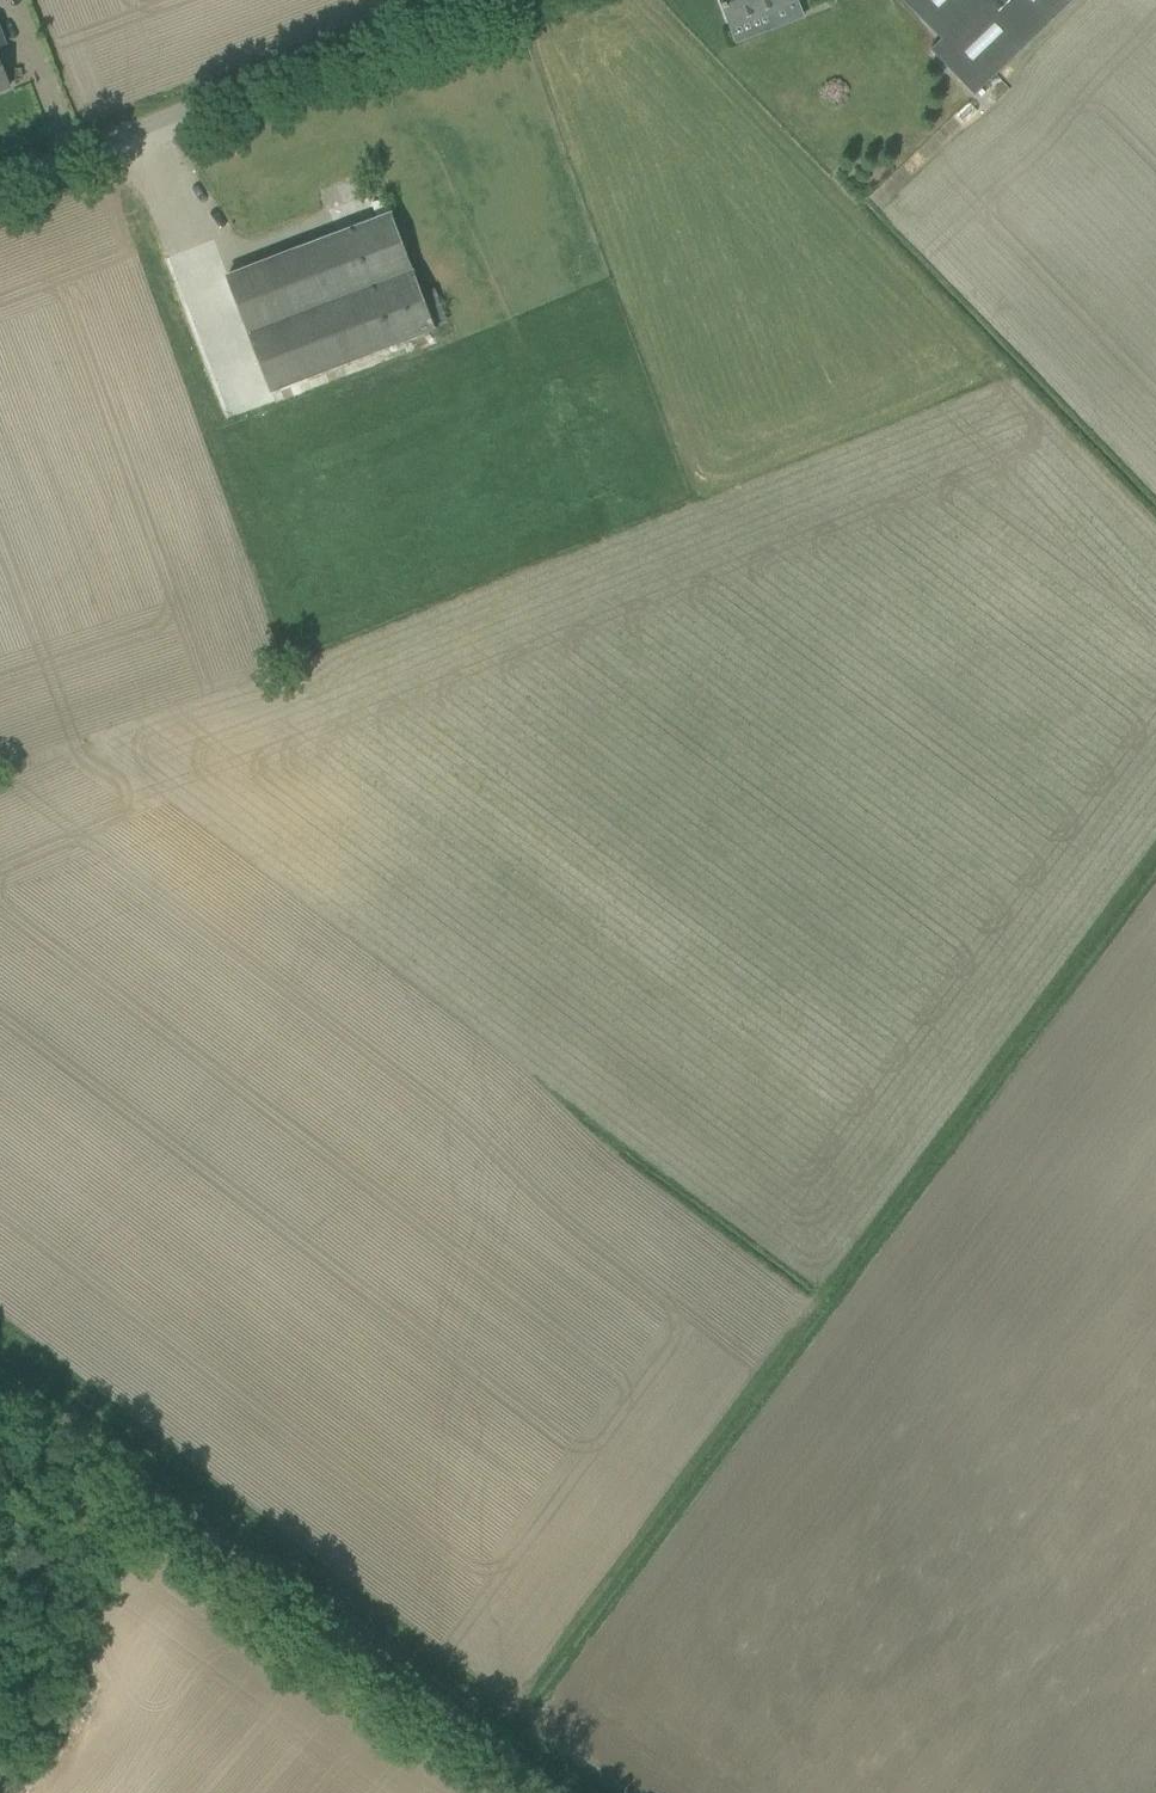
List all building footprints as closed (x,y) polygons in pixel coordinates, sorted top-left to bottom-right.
[(798,3),(797,0),(720,0),(731,28),(798,3)] [(941,40),(930,51),(974,96),(1074,0),(902,0),(941,40)] [(10,87),(0,61),(0,91),(10,87)] [(385,198),(371,204),(377,218),(391,212),(385,198)] [(228,276),(272,393),(436,330),(435,328),(448,322),(435,289),(422,294),(391,213),(345,230),(345,231),(228,276)]
